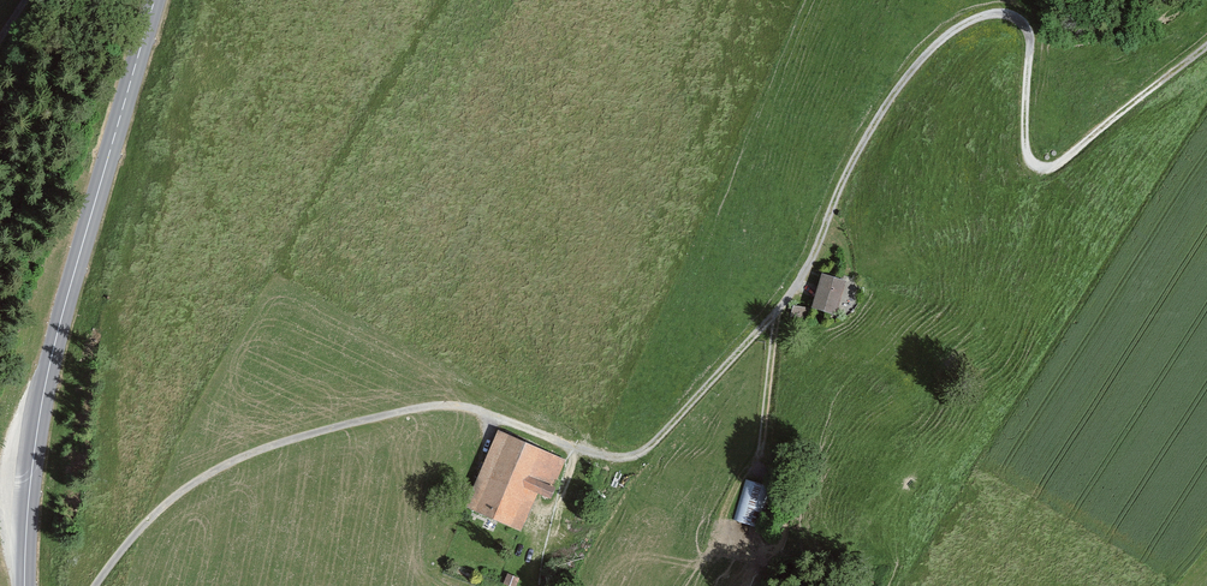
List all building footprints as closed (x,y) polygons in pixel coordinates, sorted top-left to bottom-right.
[(847,281),(822,274),(812,309),(837,316),(847,281)] [(568,459),(497,429),(463,508),(521,532),(537,494),(551,500),(568,459)] [(759,523),(766,482),(744,478),(737,520),(759,523)]
